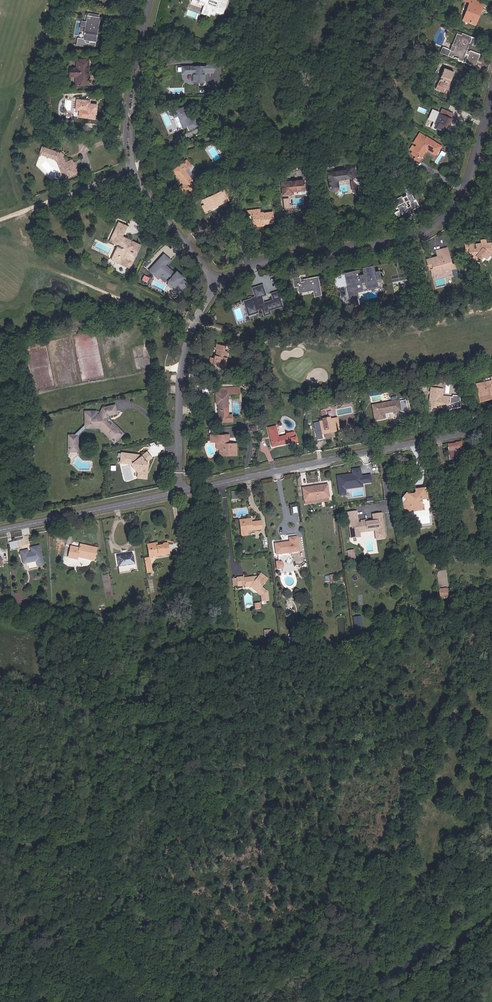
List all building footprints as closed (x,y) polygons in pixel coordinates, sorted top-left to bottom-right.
[(223,13),(228,0),(197,0),(207,4),(206,6),(223,13)] [(478,16),(480,9),(471,6),(472,1),(469,0),(464,0),(463,2),(468,4),(461,22),(471,25),(475,15),(478,16)] [(222,14),(223,13),(206,6),(203,13),(209,16),(210,13),(215,14),(215,12),(222,14)] [(86,38),(97,41),(101,22),(91,20),(86,38)] [(463,52),(464,48),(470,36),(462,33),(462,35),(456,33),(455,37),(456,37),(455,40),(453,39),(451,43),(454,44),(451,50),(442,47),(441,51),(459,59),(463,52)] [(465,61),(473,65),(478,53),(470,50),(468,54),(465,61)] [(89,59),(77,59),(77,66),(70,66),(70,76),(77,76),(77,81),(75,81),(76,85),(76,87),(82,87),(82,85),(89,85),(89,59)] [(203,73),(213,72),(213,65),(206,65),(206,67),(184,68),(184,74),(192,73),(192,83),(203,83),(203,73)] [(439,90),(450,95),(458,74),(447,70),(439,90)] [(87,118),(97,119),(99,105),(91,105),(92,98),(85,97),(85,100),(80,99),(78,109),(87,110),(87,118)] [(449,118),(444,115),(446,111),(440,108),(438,112),(437,112),(431,122),(434,124),(432,127),(441,131),(443,127),(442,126),(443,124),(446,125),(449,118)] [(190,123),(181,110),(179,111),(177,113),(176,112),(170,116),(174,122),(177,119),(185,130),(189,127),(191,131),(198,126),(194,120),(190,123)] [(424,147),(432,152),(437,145),(418,132),(415,136),(418,138),(415,143),(412,146),(408,144),(406,147),(410,150),(409,151),(414,155),(417,157),(424,147)] [(76,159),(69,161),(67,155),(61,149),(49,144),(46,153),(56,157),(61,161),(61,164),(66,178),(81,174),(76,159)] [(199,184),(188,171),(194,166),(188,160),(177,170),(188,183),(184,187),(189,193),(196,187),(197,189),(201,186),(199,184)] [(325,173),(327,188),(327,189),(328,190),(329,191),(331,191),(333,190),(334,188),(334,183),(334,181),(335,180),(356,177),(354,164),(345,165),(345,170),(325,173)] [(293,191),(305,189),(303,179),(282,182),(284,194),(294,193),(293,191)] [(347,182),(348,193),(358,191),(357,186),(347,182)] [(410,209),(417,205),(413,196),(412,196),(407,186),(403,188),(405,192),(388,201),(393,209),(391,210),(395,218),(405,213),(406,215),(412,212),(410,209)] [(223,201),(222,198),(226,196),(222,188),(206,196),(208,201),(210,204),(213,202),(215,205),(223,201)] [(265,220),(274,219),(272,208),(260,209),(259,206),(247,207),(248,211),(252,211),(254,219),(265,218),(265,220)] [(130,222),(121,218),(117,227),(118,227),(117,229),(116,229),(112,238),(117,240),(118,239),(122,241),(122,242),(121,242),(121,243),(124,245),(117,249),(120,253),(119,254),(123,260),(126,259),(129,264),(134,261),(133,259),(134,259),(137,254),(136,253),(137,253),(137,252),(137,251),(138,251),(142,242),(137,240),(136,240),(136,241),(137,241),(136,242),(132,240),(133,238),(132,238),(131,238),(131,237),(125,234),(130,222)] [(485,256),(489,250),(487,242),(481,242),(481,238),(476,238),(476,242),(471,243),(472,248),(469,248),(468,241),(463,242),(464,250),(464,254),(467,254),(467,260),(474,260),(476,257),(480,259),(482,255),(485,256)] [(448,270),(454,268),(448,246),(437,249),(438,255),(427,258),(429,265),(432,264),(433,268),(435,274),(443,272),(444,273),(449,272),(448,270)] [(177,271),(172,266),(171,267),(166,263),(172,257),(166,251),(151,267),(160,275),(164,272),(166,272),(171,277),(170,278),(176,284),(177,283),(183,288),(189,281),(184,276),(185,275),(179,269),(177,271)] [(356,286),(377,282),(373,270),(364,272),(358,273),(358,268),(346,270),(352,302),(359,301),(356,286)] [(315,294),(322,293),(319,273),(308,275),(308,278),(301,279),(301,276),(300,274),(294,275),(295,284),(299,283),(300,288),(314,287),(314,290),(315,294)] [(262,292),(263,291),(261,284),(258,285),(260,292),(250,295),(250,293),(247,294),(248,296),(246,296),(247,303),(246,303),(248,311),(256,309),(255,306),(261,304),(263,312),(270,310),(268,306),(281,303),(280,298),(283,297),(282,292),(279,293),(277,287),(273,288),(275,295),(263,298),(262,292)] [(215,363),(224,366),(227,358),(226,357),(226,355),(228,356),(229,353),(226,352),(228,346),(222,343),(220,348),(221,349),(219,352),(221,353),(220,355),(219,355),(218,357),(213,356),(210,364),(214,366),(215,363)] [(482,382),(486,398),(491,397),(491,380),(482,382)] [(219,414),(229,415),(229,391),(242,391),(242,386),(229,386),(229,387),(229,390),(223,390),(223,387),(223,386),(218,386),(217,402),(219,402),(219,414)] [(434,406),(453,408),(454,399),(444,398),(445,388),(436,387),(434,406)] [(402,409),(400,399),(381,403),(383,417),(392,416),(391,411),(402,409)] [(105,416),(114,415),(112,406),(105,408),(104,408),(102,409),(99,414),(94,414),(94,411),(84,411),(84,413),(83,426),(86,427),(96,427),(99,427),(101,430),(100,430),(101,431),(104,434),(108,438),(110,437),(113,441),(118,436),(118,435),(115,432),(117,430),(110,424),(108,426),(106,423),(104,425),(104,422),(105,416)] [(339,427),(345,426),(344,418),(341,419),(340,411),(330,413),(330,416),(327,416),(323,417),(323,420),(320,421),(322,435),(328,434),(328,433),(327,432),(327,428),(331,427),(332,432),(340,431),(339,427)] [(297,438),(303,437),(302,431),(301,432),(299,426),(292,427),(293,429),(284,430),(282,419),(274,421),(277,439),(296,436),(297,438)] [(209,438),(215,439),(219,439),(219,446),(219,450),(227,451),(227,453),(235,453),(235,443),(227,443),(227,435),(228,435),(228,429),(223,429),(223,431),(215,431),(215,433),(209,433),(209,438)] [(73,434),(67,434),(66,445),(74,445),(75,435),(73,435),(73,434)] [(456,443),(447,445),(449,457),(463,455),(461,442),(456,442),(456,443)] [(130,456),(120,455),(117,455),(116,465),(121,466),(127,467),(128,466),(132,471),(134,474),(133,475),(133,476),(132,481),(133,481),(138,482),(139,474),(142,475),(144,467),(142,464),(147,461),(143,455),(138,458),(138,459),(131,458),(130,456)] [(372,475),(362,476),(361,468),(352,469),(353,474),(337,476),(339,496),(347,496),(346,489),(364,487),(363,485),(373,483),(372,475)] [(303,504),(327,501),(326,489),(302,492),(303,504)] [(424,501),(423,490),(411,491),(412,495),(409,497),(409,498),(405,498),(401,495),(398,499),(399,514),(406,514),(412,509),(419,508),(418,502),(424,501)] [(304,510),(328,507),(327,501),(303,504),(304,510)] [(383,534),(386,534),(384,514),(374,514),(375,521),(372,522),(366,522),(366,520),(361,520),(362,523),(359,523),(359,520),(358,511),(348,512),(349,521),(350,539),(358,538),(357,528),(378,526),(378,532),(382,532),(383,534)] [(244,535),(243,525),(251,523),(251,521),(239,523),(240,535),(244,535)] [(248,534),(262,532),(260,521),(254,522),(255,525),(251,526),(251,523),(243,525),(244,535),(240,535),(241,540),(248,539),(248,534)] [(376,538),(386,537),(386,534),(383,534),(382,532),(378,532),(378,526),(357,528),(358,538),(361,538),(360,530),(375,529),(376,538)] [(10,549),(19,547),(17,540),(9,542),(10,549)] [(290,556),(297,555),(294,540),(288,541),(288,545),(273,547),(274,558),(287,556),(288,562),(291,562),(290,556)] [(43,544),(34,546),(35,550),(32,551),(31,548),(24,549),(26,562),(40,559),(41,565),(47,564),(43,544)] [(165,556),(174,555),(173,547),(168,547),(168,546),(162,546),(162,547),(158,547),(158,545),(153,546),(155,559),(165,557),(165,556)] [(80,559),(99,564),(101,552),(86,548),(85,553),(82,552),(82,551),(76,549),(73,561),(79,562),(80,559)] [(144,558),(147,573),(153,572),(150,557),(144,558)] [(123,572),(140,570),(139,560),(122,562),(123,572)] [(267,599),(260,593),(267,584),(259,578),(257,581),(244,583),(243,580),(236,582),(238,591),(244,590),(245,592),(249,591),(254,590),(259,596),(256,599),(260,602),(261,608),(268,607),(267,599)] [(448,587),(439,587),(439,597),(449,597),(448,587)] [(256,599),(259,596),(254,590),(249,591),(256,599)]
